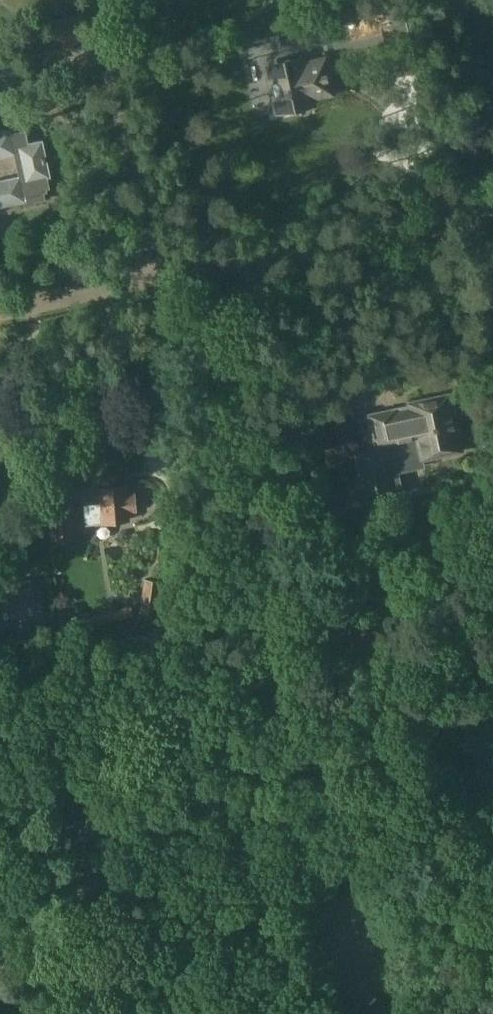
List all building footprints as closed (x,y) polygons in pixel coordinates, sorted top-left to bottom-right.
[(426,11),(439,24),(449,14),(446,11),(444,12),(435,3),(426,11)] [(265,65),(275,112),(296,108),(295,102),(333,93),(325,57),(305,61),(304,56),(265,65)] [(0,181),(0,205),(24,200),(24,197),(47,192),(44,177),(49,176),(41,141),(28,143),(25,128),(10,132),(9,129),(0,131),(0,155),(19,151),(24,175),(0,181)] [(371,429),(353,433),(357,448),(354,449),(365,498),(393,492),(386,464),(420,457),(420,459),(462,449),(450,393),(408,402),(409,405),(368,414),(371,429)] [(329,481),(301,487),(306,515),(336,508),(329,481)] [(85,506),(87,522),(128,518),(127,511),(135,510),(134,493),(126,494),(126,487),(100,489),(101,504),(85,506)] [(50,542),(76,540),(73,508),(47,510),(50,542)] [(138,610),(154,613),(159,582),(143,579),(138,610)] [(0,586),(0,604),(1,609),(8,608),(10,617),(28,613),(26,603),(33,601),(29,580),(0,586)] [(91,623),(131,615),(129,607),(90,615),(91,623)] [(9,780),(0,777),(0,795),(3,796),(9,780)]
